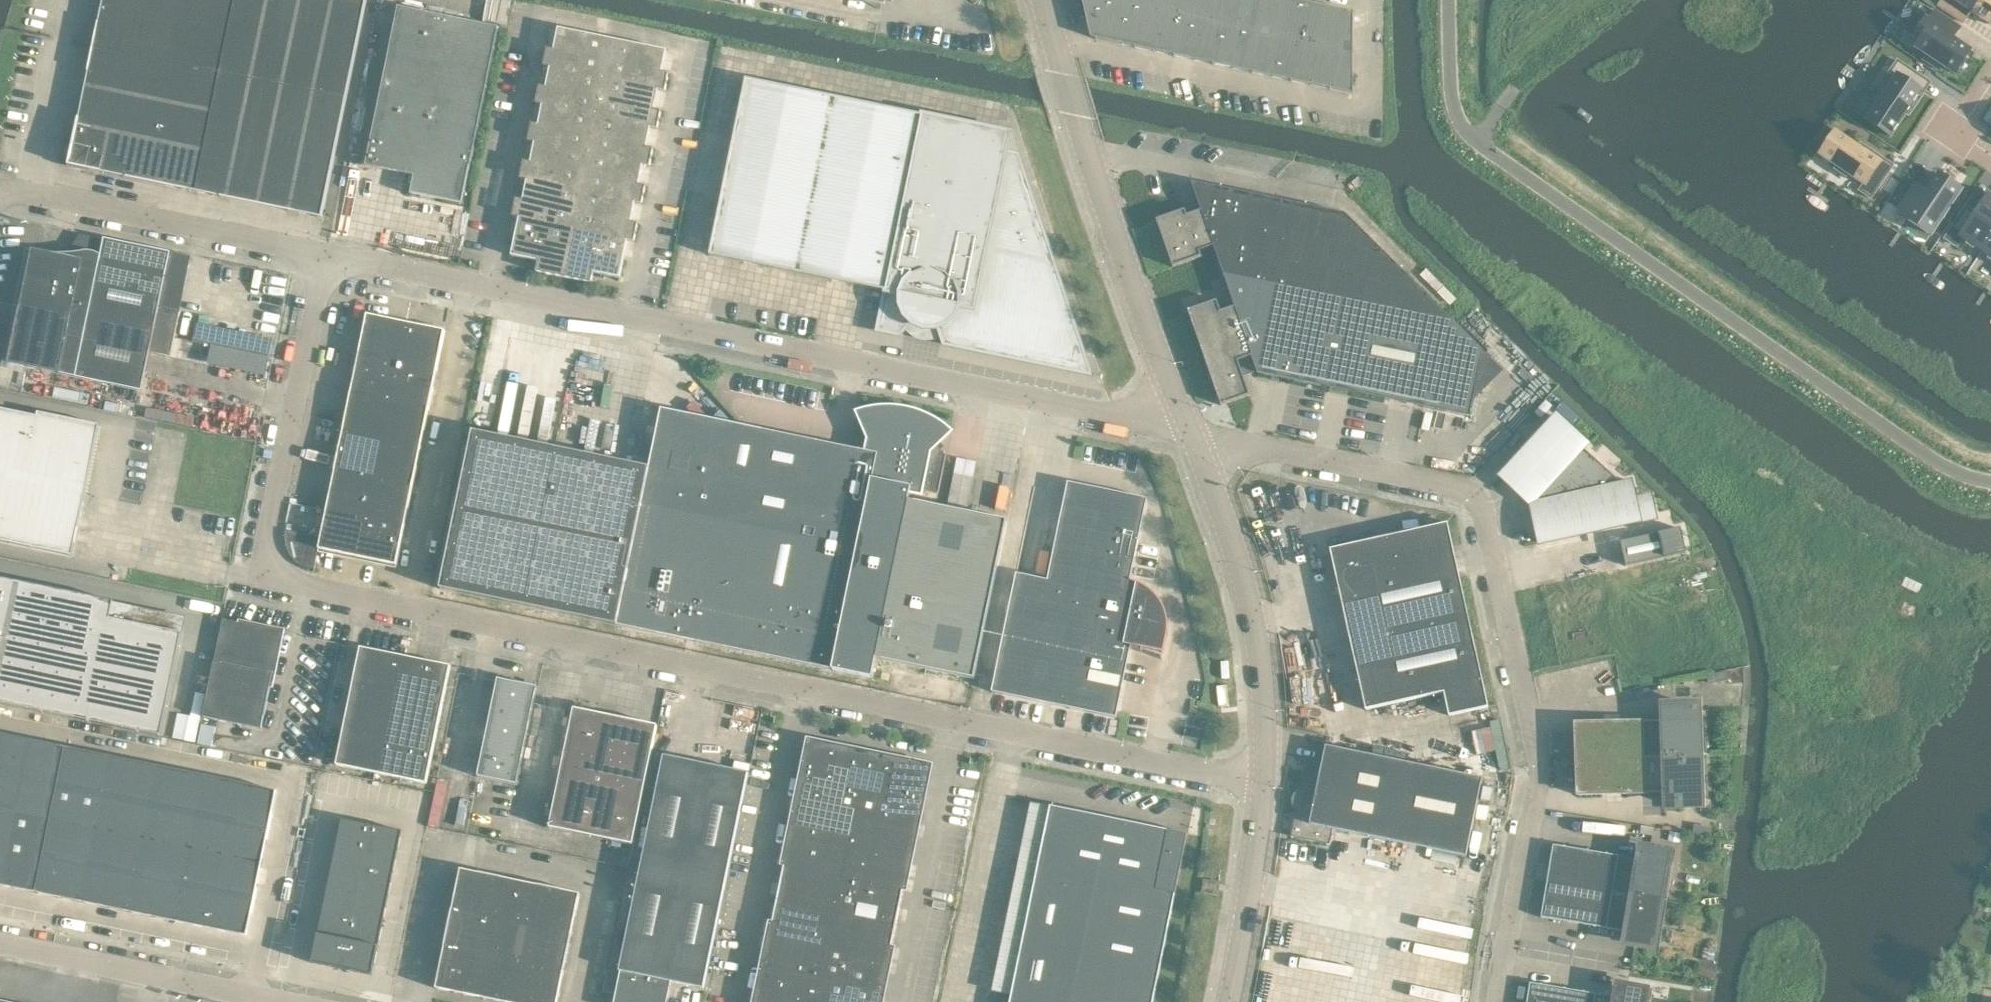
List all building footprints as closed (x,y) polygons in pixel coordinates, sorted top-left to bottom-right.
[(101,7),(229,33),(236,0),(103,0),(101,7)] [(269,0),(236,0),(229,33),(221,72),(253,79),(269,0)] [(300,0),(269,0),(253,79),(282,85),(300,0)] [(331,0),(300,0),(282,85),(312,91),(331,0)] [(312,91),(346,98),(366,0),(331,0),(312,91)] [(1091,16),(1140,27),(1144,7),(1122,2),(1111,0),(1087,0),(1091,16)] [(1154,0),(1122,0),(1122,2),(1144,7),(1152,9),(1154,0)] [(1186,0),(1154,0),(1152,9),(1164,11),(1183,15),(1186,0)] [(1204,20),(1213,22),(1218,0),(1186,0),(1183,15),(1184,16),(1204,20)] [(1244,29),(1250,0),(1218,0),(1213,22),(1225,24),(1244,29)] [(1265,33),(1275,35),(1282,0),(1250,0),(1244,29),(1265,33)] [(1309,22),(1313,2),(1304,0),(1282,0),(1275,35),(1285,37),(1305,42),(1309,22)] [(1938,5),(1962,21),(1969,11),(1987,23),(1990,17),(1990,0),(1941,0),(1938,5)] [(1313,2),(1309,22),(1353,31),(1353,11),(1313,2)] [(440,199),(462,203),(474,145),(499,27),(419,10),(398,6),(366,165),(390,171),(405,173),(403,184),(412,186),(410,194),(412,194),(414,187),(442,192),(440,199)] [(229,33),(101,7),(93,46),(221,72),(229,33)] [(1136,47),(1156,51),(1164,11),(1152,9),(1144,7),(1140,27),(1136,47)] [(1925,18),(1914,35),(1920,39),(1916,46),(1926,53),(1923,58),(1938,68),(1942,63),(1954,72),(1970,48),(1952,36),(1959,26),(1935,10),(1928,20),(1925,18)] [(1156,51),(1176,55),(1184,16),(1183,15),(1164,11),(1156,51)] [(1134,46),(1136,47),(1140,27),(1091,16),(1095,35),(1095,37),(1134,46)] [(1176,55),(1196,60),(1204,20),(1184,16),(1176,55)] [(1196,60),(1216,64),(1225,24),(1213,22),(1204,20),(1196,60)] [(1305,42),(1325,46),(1353,52),(1353,31),(1309,22),(1305,42)] [(1216,64),(1237,68),(1244,29),(1225,24),(1216,64)] [(544,65),(550,67),(604,78),(613,38),(558,27),(554,49),(547,48),(544,65)] [(1237,68),(1257,73),(1265,33),(1244,29),(1237,68)] [(1257,73),(1277,77),(1285,37),(1275,35),(1265,33),(1257,73)] [(1277,77),(1297,81),(1305,42),(1285,37),(1277,77)] [(604,78),(659,89),(665,90),(669,72),(662,71),(667,49),(613,38),(604,78)] [(1297,81),(1317,86),(1325,46),(1305,42),(1297,81)] [(221,72),(93,46),(85,85),(213,112),(221,72)] [(1325,46),(1317,86),(1353,93),(1353,52),(1325,46)] [(1877,103),(1867,119),(1890,135),(1920,90),(1914,86),(1921,75),(1897,59),(1889,71),(1896,76),(1886,90),(1882,87),(1873,100),(1877,103)] [(536,103),(542,104),(597,115),(604,78),(550,67),(546,87),(540,85),(536,103)] [(232,178),(253,79),(221,72),(213,112),(205,151),(196,191),(228,197),(232,178)] [(597,115),(651,126),(657,128),(661,110),(654,109),(659,89),(604,78),(597,115)] [(850,283),(886,290),(878,329),(898,334),(899,334),(905,328),(925,332),(942,335),(945,344),(946,343),(1090,373),(1017,154),(1006,152),(1010,132),(923,114),(746,78),(728,164),(710,254),(755,263),(850,283)] [(262,184),(282,85),(253,79),(232,178),(262,184)] [(213,112),(85,85),(77,124),(205,151),(213,112)] [(292,190),(312,91),(282,85),(262,184),(292,190)] [(346,98),(312,91),(292,190),(288,210),(322,217),(346,98)] [(528,140),(535,142),(589,153),(597,115),(542,104),(538,124),(532,123),(528,140)] [(1592,117),(1579,108),(1575,114),(1588,123),(1592,117)] [(597,115),(589,153),(643,164),(650,165),(653,148),(647,146),(651,126),(597,115)] [(205,151),(77,124),(69,165),(196,191),(205,151)] [(1835,129),(1820,153),(1836,164),(1833,168),(1846,177),(1849,173),(1863,183),(1859,189),(1870,197),(1886,173),(1876,167),(1881,160),(1835,129)] [(520,178),(527,179),(581,191),(589,153),(535,142),(531,162),(524,160),(520,178)] [(581,191),(635,202),(642,203),(645,185),(639,184),(643,164),(589,153),(581,191)] [(1914,183),(1898,208),(1908,214),(1906,217),(1918,225),(1930,233),(1941,216),(1947,220),(1957,204),(1952,201),(1960,188),(1937,172),(1924,190),(1914,183)] [(232,178),(228,197),(288,210),(292,190),(262,184),(232,178)] [(513,216),(519,217),(573,228),(581,191),(527,179),(523,199),(516,198),(513,216)] [(1211,240),(1224,277),(1458,325),(1344,212),(1202,183),(1198,200),(1201,209),(1187,214),(1185,209),(1156,219),(1172,266),(1201,256),(1198,244),(1211,240)] [(581,191),(573,228),(628,239),(634,241),(638,223),(631,222),(635,202),(581,191)] [(1945,237),(1956,244),(1961,238),(1966,241),(1965,243),(1973,249),(1974,246),(1981,251),(1990,236),(1990,194),(1988,193),(1975,213),(1965,206),(1945,237)] [(536,270),(563,276),(573,228),(519,217),(511,255),(538,260),(536,270)] [(573,228),(563,276),(591,282),(593,272),(620,277),(628,239),(573,228)] [(32,248),(21,305),(175,337),(181,309),(160,305),(171,251),(104,237),(104,239),(86,236),(84,247),(77,245),(70,256),(60,254),(32,248)] [(1981,251),(1988,255),(1986,258),(1990,261),(1990,236),(1981,251)] [(1458,325),(1224,277),(1234,306),(1221,311),(1217,299),(1188,309),(1221,404),(1250,394),(1241,369),(1255,365),(1257,372),(1469,416),(1483,350),(1458,325)] [(175,337),(21,305),(9,363),(26,366),(21,391),(137,415),(147,364),(150,352),(171,356),(175,337)] [(367,313),(358,353),(398,362),(406,321),(367,313)] [(394,381),(433,390),(445,329),(406,321),(398,362),(394,381)] [(211,345),(269,357),(273,338),(196,322),(193,341),(211,345)] [(269,357),(211,345),(208,363),(265,375),(269,357)] [(358,353),(350,393),(390,401),(394,381),(398,362),(358,353)] [(390,401),(382,440),(421,448),(433,390),(394,381),(390,401)] [(350,393),(342,432),(382,440),(390,401),(350,393)] [(880,411),(863,414),(873,438),(873,443),(871,451),(739,424),(662,407),(617,624),(872,677),(876,658),(974,678),(1007,520),(909,500),(911,487),(917,489),(926,449),(944,431),(930,421),(914,415),(897,411),(880,411)] [(72,555),(100,424),(39,411),(38,415),(0,408),(0,540),(72,555)] [(1621,482),(1583,447),(1587,443),(1556,415),(1501,475),(1531,503),(1540,542),(1655,517),(1650,496),(1634,499),(1630,480),(1621,482)] [(342,432),(334,471),(373,479),(382,440),(342,432)] [(382,440),(373,479),(413,488),(421,448),(382,440)] [(334,471),(330,490),(369,498),(373,479),(334,471)] [(369,498),(365,517),(405,525),(413,488),(373,479),(369,498)] [(1144,585),(1130,579),(1147,497),(1068,481),(1048,579),(1033,576),(1016,573),(992,691),(1116,717),(1130,648),(1131,648),(1132,645),(1142,647),(1141,650),(1142,651),(1143,648),(1164,652),(1167,635),(1167,621),(1163,607),(1155,594),(1144,585)] [(330,490),(326,509),(365,517),(369,498),(330,490)] [(365,517),(326,509),(318,548),(397,564),(405,525),(365,517)] [(1330,549),(1366,709),(1444,691),(1449,715),(1488,706),(1447,523),(1330,549)] [(1620,541),(1626,565),(1686,552),(1680,527),(1620,541)] [(146,733),(167,630),(111,618),(115,601),(0,577),(0,703),(146,733)] [(1693,584),(1556,614),(1574,698),(1695,672),(1693,584)] [(203,716),(262,728),(282,630),(223,618),(203,716)] [(360,646),(352,688),(385,694),(393,653),(360,646)] [(380,718),(369,771),(426,782),(433,749),(451,665),(428,660),(393,653),(385,694),(380,718)] [(1728,669),(1708,673),(1710,682),(1730,677),(1728,669)] [(478,776),(517,784),(519,773),(533,705),(535,700),(537,686),(498,678),(482,758),(478,776)] [(352,688),(347,711),(380,718),(385,694),(352,688)] [(1200,702),(1193,701),(1192,709),(1199,709),(1200,702)] [(595,708),(576,704),(576,707),(568,706),(568,707),(574,709),(550,825),(544,824),(544,826),(633,844),(657,724),(632,719),(609,714),(594,711),(595,708)] [(551,709),(533,705),(519,773),(537,777),(551,709)] [(1577,723),(1578,758),(1698,754),(1696,706),(1663,707),(1663,719),(1575,722),(1575,723),(1577,723)] [(336,764),(369,771),(380,718),(347,711),(336,764)] [(198,743),(212,746),(216,726),(202,723),(198,743)] [(46,818),(61,745),(0,733),(0,809),(46,818)] [(806,757),(798,796),(838,805),(849,749),(826,744),(819,744),(813,746),(808,751),(806,757)] [(61,745),(46,818),(91,827),(106,755),(61,745)] [(1290,836),(1330,844),(1333,828),(1356,833),(1409,844),(1466,855),(1482,777),(1325,745),(1322,761),(1307,757),(1290,836)] [(838,805),(858,809),(878,813),(889,757),(849,749),(838,805)] [(1698,754),(1578,758),(1579,793),(1577,793),(1577,794),(1666,791),(1666,803),(1699,802),(1698,754)] [(106,755),(91,827),(137,837),(152,764),(106,755)] [(621,970),(614,1001),(667,1001),(672,981),(688,984),(704,988),(748,772),(687,759),(664,755),(619,970),(621,970)] [(878,813),(918,821),(926,782),(926,775),(923,769),(919,765),(913,762),(889,757),(878,813)] [(152,764),(137,837),(182,846),(197,773),(152,764)] [(197,773),(182,846),(262,863),(277,790),(197,773)] [(647,784),(641,812),(651,814),(657,786),(647,784)] [(798,796),(792,824),(852,836),(858,809),(838,805),(798,796)] [(1010,1001),(1153,1001),(1175,893),(1188,833),(1168,829),(1167,830),(1050,806),(1010,1001)] [(0,809),(0,884),(31,891),(46,818),(0,809)] [(858,809),(852,836),(912,848),(918,821),(878,813),(858,809)] [(91,827),(46,818),(31,891),(77,900),(91,827)] [(342,818),(336,843),(366,850),(372,824),(342,818)] [(1712,826),(1694,823),(1693,830),(1692,833),(1702,835),(1711,836),(1711,835),(1712,826)] [(372,824),(366,850),(396,856),(402,830),(372,824)] [(792,824),(787,851),(847,864),(852,836),(792,824)] [(137,837),(91,827),(77,900),(122,909),(137,837)] [(1670,829),(1668,838),(1680,841),(1682,831),(1670,829)] [(852,836),(847,864),(906,876),(912,848),(852,836)] [(137,837),(122,909),(167,919),(182,846),(137,837)] [(336,843),(332,865),(362,871),(366,850),(336,843)] [(1553,844),(1547,880),(1631,894),(1637,858),(1553,844)] [(262,863),(182,846),(167,919),(247,935),(262,863)] [(366,850),(362,871),(392,877),(396,856),(366,850)] [(787,851),(781,879),(841,891),(847,864),(787,851)] [(1638,858),(1637,858),(1631,894),(1662,899),(1669,857),(1649,854),(1648,857),(1640,855),(1641,852),(1639,852),(1638,858)] [(847,864),(841,891),(901,904),(906,876),(847,864)] [(332,865),(327,888),(357,894),(362,871),(332,865)] [(461,868),(453,907),(483,914),(491,874),(480,872),(461,868)] [(362,871),(357,894),(387,900),(392,877),(362,871)] [(483,914),(512,920),(541,926),(549,886),(539,884),(502,877),(502,876),(491,874),(483,914)] [(781,879),(775,906),(835,919),(841,891),(781,879)] [(1631,894),(1547,880),(1541,916),(1626,931),(1625,936),(1627,937),(1627,934),(1635,935),(1634,938),(1655,941),(1662,899),(1631,894)] [(540,934),(571,940),(572,934),(571,934),(580,893),(561,889),(561,888),(549,886),(541,926),(540,934)] [(327,888),(322,911),(352,917),(357,894),(327,888)] [(841,891),(835,919),(895,931),(901,904),(841,891)] [(357,894),(352,917),(382,923),(387,900),(357,894)] [(775,906),(770,934),(830,946),(835,919),(775,906)] [(474,954),(504,960),(512,920),(483,914),(453,907),(452,910),(444,946),(445,946),(444,948),(474,954)] [(322,911),(318,934),(348,940),(352,917),(322,911)] [(352,917),(348,940),(378,947),(382,923),(352,917)] [(835,919),(830,946),(889,959),(895,931),(835,919)] [(504,960),(534,966),(564,972),(564,970),(565,971),(571,940),(540,934),(541,926),(512,920),(504,960)] [(318,934),(312,962),(342,968),(372,974),(378,947),(348,940),(318,934)] [(770,934),(764,962),(824,974),(830,946),(770,934)] [(830,946),(824,974),(884,986),(889,959),(830,946)] [(465,993),(466,994),(474,954),(444,948),(436,987),(455,991),(455,992),(465,994),(465,993)] [(485,998),(496,1000),(504,960),(474,954),(466,994),(485,997),(485,998)] [(534,966),(504,960),(496,1000),(505,1001),(526,1001),(534,966)] [(764,962),(758,989),(798,997),(818,1001),(824,974),(764,962)] [(526,1001),(558,1001),(564,972),(534,966),(526,1001)] [(821,1001),(880,1001),(884,986),(824,974),(818,1001),(821,1001)] [(1526,1001),(1612,1001),(1613,996),(1530,981),(1526,1001)] [(798,997),(758,989),(756,1001),(797,1001),(798,997)] [(1613,996),(1612,1001),(1644,1001),(1646,995),(1625,992),(1625,995),(1617,994),(1617,991),(1616,990),(1615,996),(1613,996)]
